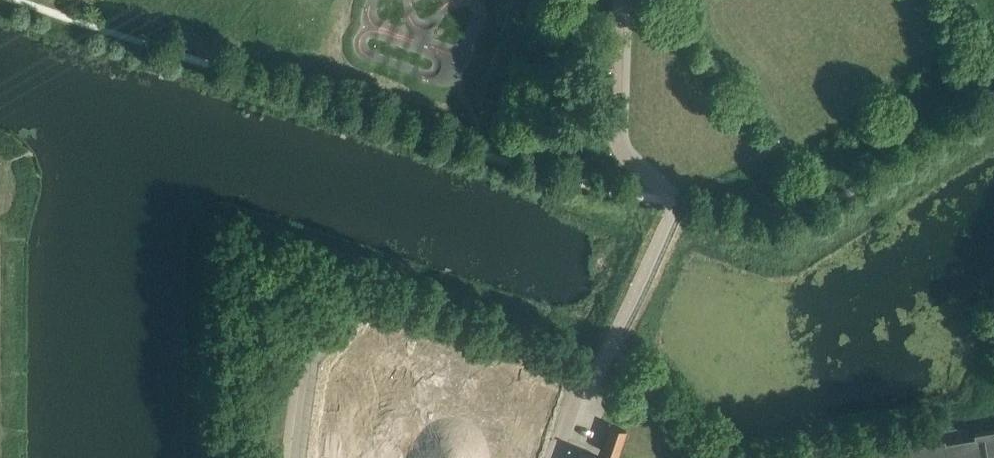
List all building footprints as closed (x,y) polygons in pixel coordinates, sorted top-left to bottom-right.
[(335,457),(384,457),(393,415),(448,434),(459,405),(446,402),(449,392),(460,395),(466,374),(360,344),(335,457)] [(603,450),(618,455),(627,430),(612,425),(603,450)] [(976,432),(977,438),(947,443),(843,456),(843,457),(993,457),(993,429),(976,432)]
